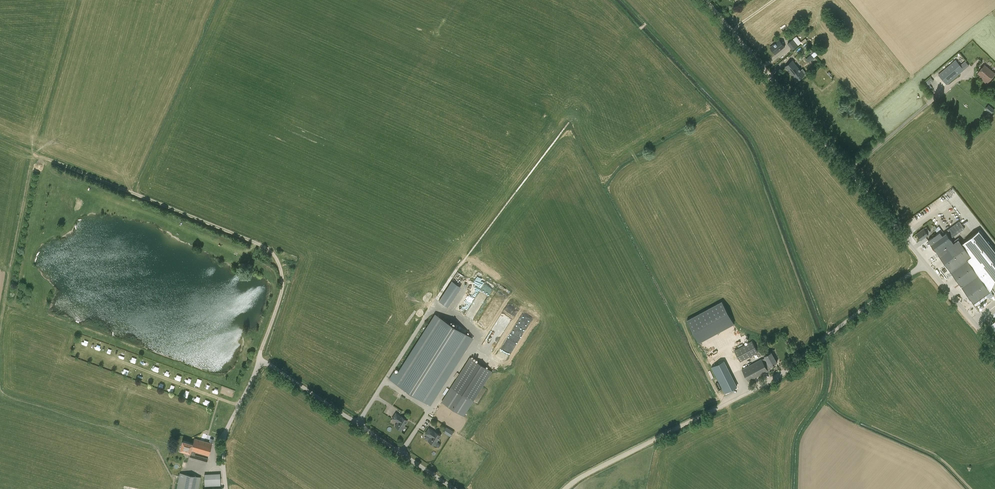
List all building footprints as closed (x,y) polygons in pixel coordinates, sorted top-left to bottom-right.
[(787,43),(792,50),(798,45),(793,39),(787,43)] [(785,46),(779,40),(770,48),(775,54),(785,46)] [(802,69),(801,70),(792,60),(785,66),(797,81),(806,73),(802,69)] [(965,61),(960,65),(956,60),(938,75),(946,85),(964,70),(969,66),(965,61)] [(978,73),(985,79),(984,81),(987,84),(994,74),(994,73),(984,65),(978,73)] [(991,114),(994,110),(988,105),(985,109),(991,114)] [(946,192),(940,196),(944,201),(950,197),(946,192)] [(932,226),(936,232),(941,230),(936,223),(932,226)] [(930,232),(926,227),(917,234),(921,240),(929,234),(928,234),(930,232)] [(949,233),(954,239),(958,235),(954,229),(949,233)] [(994,281),(994,251),(978,230),(964,241),(994,281)] [(974,303),(983,297),(990,291),(985,284),(983,282),(978,275),(974,269),(977,266),(978,266),(971,256),(968,252),(959,239),(954,243),(946,233),(942,235),(940,232),(928,240),(948,267),(950,271),(950,272),(951,273),(951,272),(974,303)] [(453,280),(440,301),(450,307),(462,286),(453,280)] [(480,311),(493,286),(486,283),(483,289),(485,290),(480,299),(476,297),(471,307),(480,311)] [(699,343),(734,324),(722,301),(687,320),(699,343)] [(430,405),(473,338),(434,314),(396,373),(394,372),(389,379),(430,405)] [(505,315),(504,314),(497,323),(502,326),(506,320),(507,320),(508,318),(505,315)] [(752,341),(735,351),(740,361),(758,352),(752,341)] [(764,356),(765,357),(762,359),(742,369),(748,381),(768,371),(768,370),(771,368),(770,366),(777,362),(771,352),(764,356)] [(470,358),(451,388),(473,402),(492,372),(470,358)] [(712,367),(725,393),(737,387),(724,360),(712,367)] [(408,420),(396,413),(392,419),(398,422),(395,426),(402,430),(408,420)] [(429,428),(425,434),(431,437),(428,441),(435,445),(441,435),(429,428)] [(185,451),(190,452),(188,458),(207,463),(208,459),(194,455),(195,452),(196,452),(209,455),(212,443),(213,439),(210,438),(209,442),(194,438),(193,443),(182,440),(179,451),(182,452),(185,452),(185,451)] [(200,477),(180,473),(177,488),(198,488),(200,477)] [(204,475),(204,486),(221,486),(220,474),(216,474),(204,475)]
